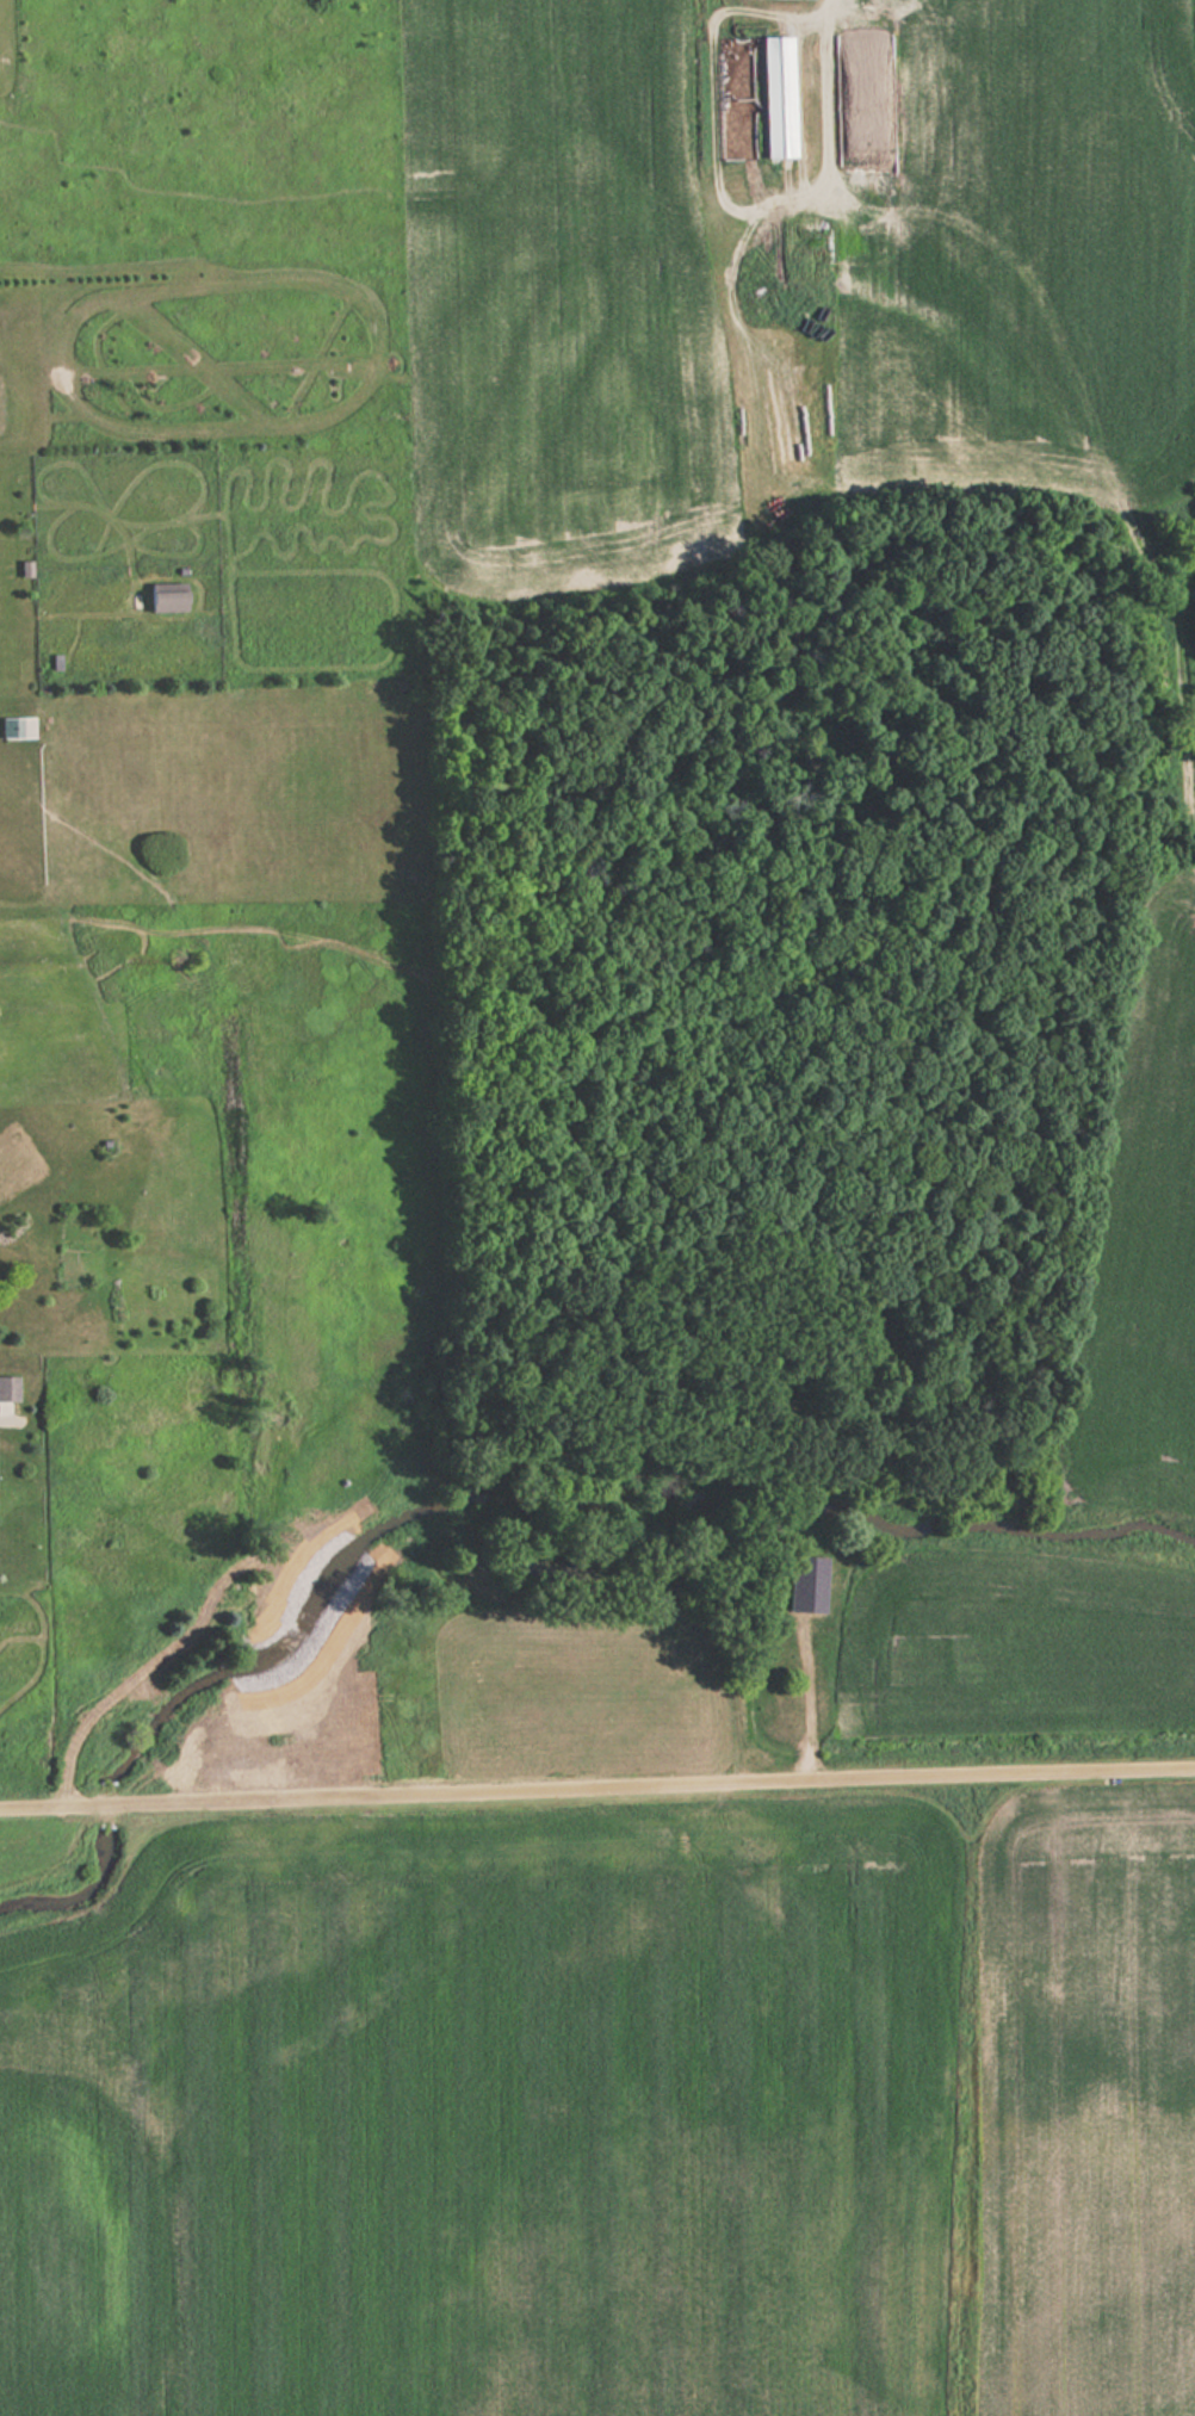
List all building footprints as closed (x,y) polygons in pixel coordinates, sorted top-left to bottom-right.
[(793,36),(763,37),(765,158),(795,157),(793,36)] [(150,584),(151,613),(187,612),(187,584),(150,584)] [(2,717),(2,738),(25,738),(25,717),(2,717)] [(0,1376),(0,1403),(19,1403),(19,1376),(0,1376)] [(641,1546),(657,1538),(652,1528),(636,1535),(641,1546)] [(827,1558),(792,1557),(790,1612),(826,1612),(827,1558)]
